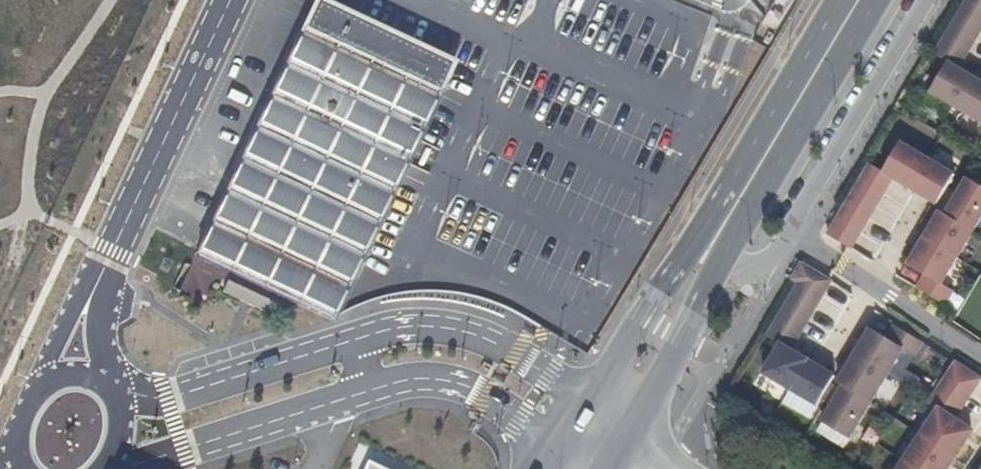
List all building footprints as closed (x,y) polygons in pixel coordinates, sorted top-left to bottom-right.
[(332,317),(333,318),(454,62),(318,0),(316,0),(196,254),(332,317)] [(934,54),(948,62),(921,108),(944,121),(953,106),(980,123),(980,83),(957,69),(980,29),(980,0),(966,0),(934,54)] [(868,166),(828,234),(853,249),(892,184),(937,211),(955,180),(900,148),(884,176),(868,166)] [(964,183),(912,268),(940,285),(980,217),(980,193),(964,183)] [(187,262),(175,290),(207,303),(219,275),(187,262)] [(834,286),(807,270),(767,339),(779,346),(762,375),(818,407),(834,379),(793,356),(834,286)] [(224,281),(219,293),(248,305),(253,293),(224,281)] [(903,350),(877,334),(823,423),(848,438),(903,350)] [(938,412),(899,468),(943,468),(968,432),(949,419),(976,379),(954,364),(927,404),(938,412)] [(980,420),(980,384),(957,415),(975,428),(980,420)] [(363,457),(357,468),(394,468),(363,457)]
